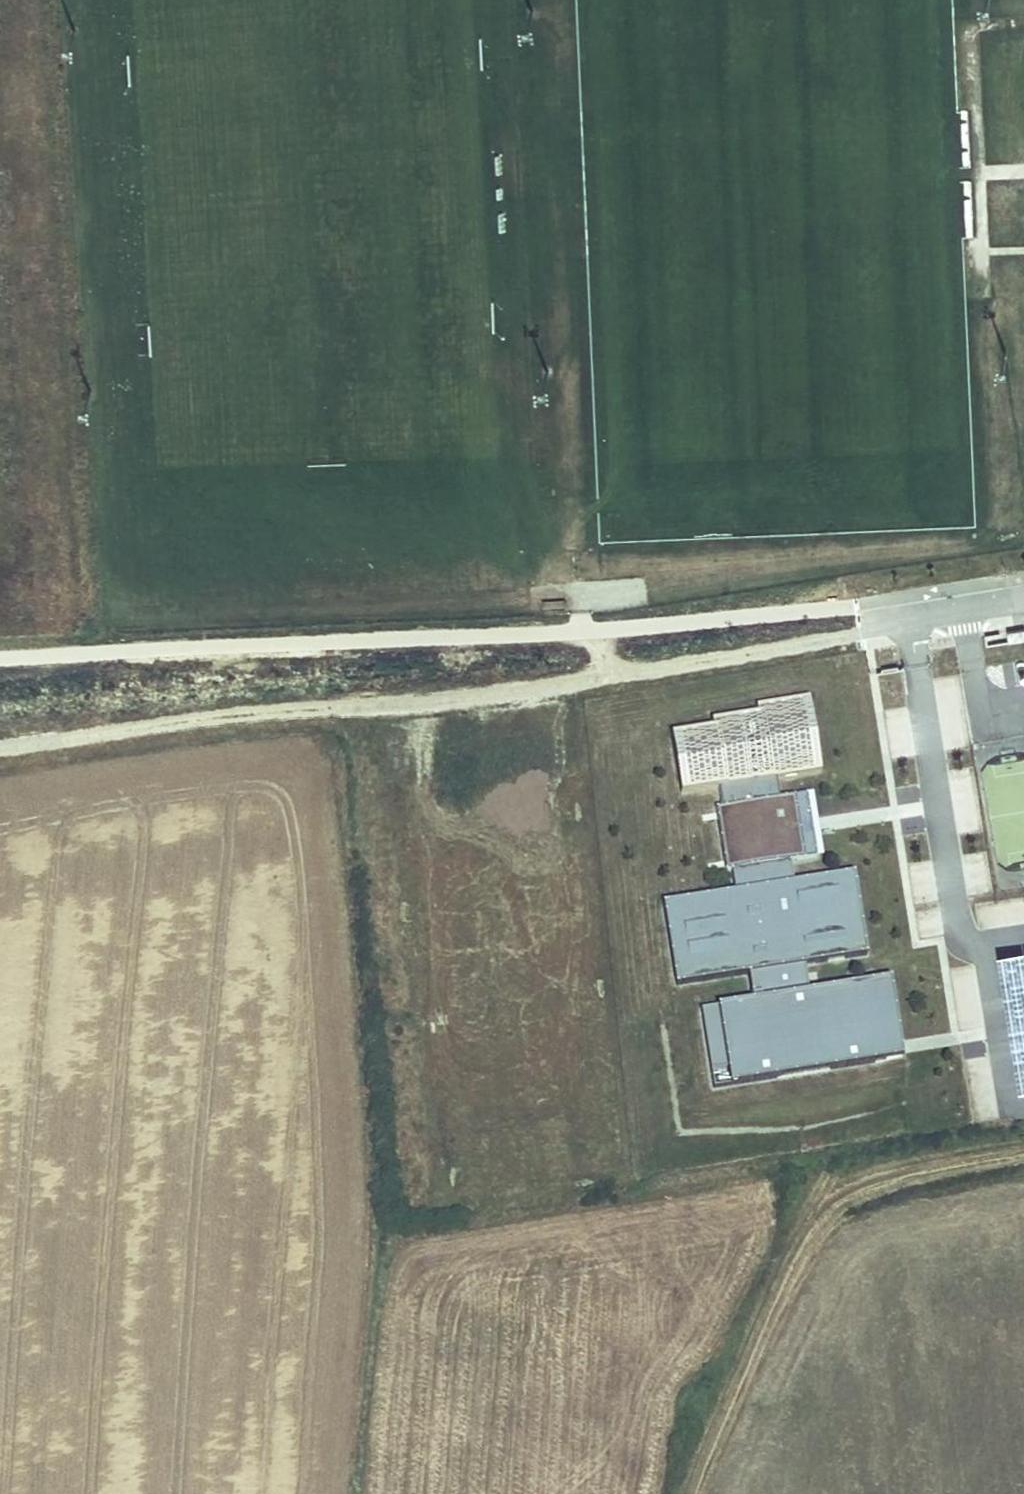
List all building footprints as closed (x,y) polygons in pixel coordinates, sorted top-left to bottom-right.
[(1009,630),(1011,640),(1023,638),(1023,627),(1009,630)] [(804,696),(673,725),(689,799),(717,793),(760,784),(821,770),(804,696)] [(760,784),(717,793),(721,812),(764,803),(760,784)] [(764,803),(721,812),(732,866),(773,857),(821,847),(810,793),(764,803)] [(773,857),(732,866),(737,888),(778,881),(773,857)] [(737,888),(659,904),(672,977),(745,964),(795,955),(876,940),(862,865),(778,881),(737,888)] [(795,955),(745,964),(751,995),(801,986),(795,955)] [(751,995),(708,1003),(724,1086),(899,1053),(884,971),(801,986),(751,995)]
